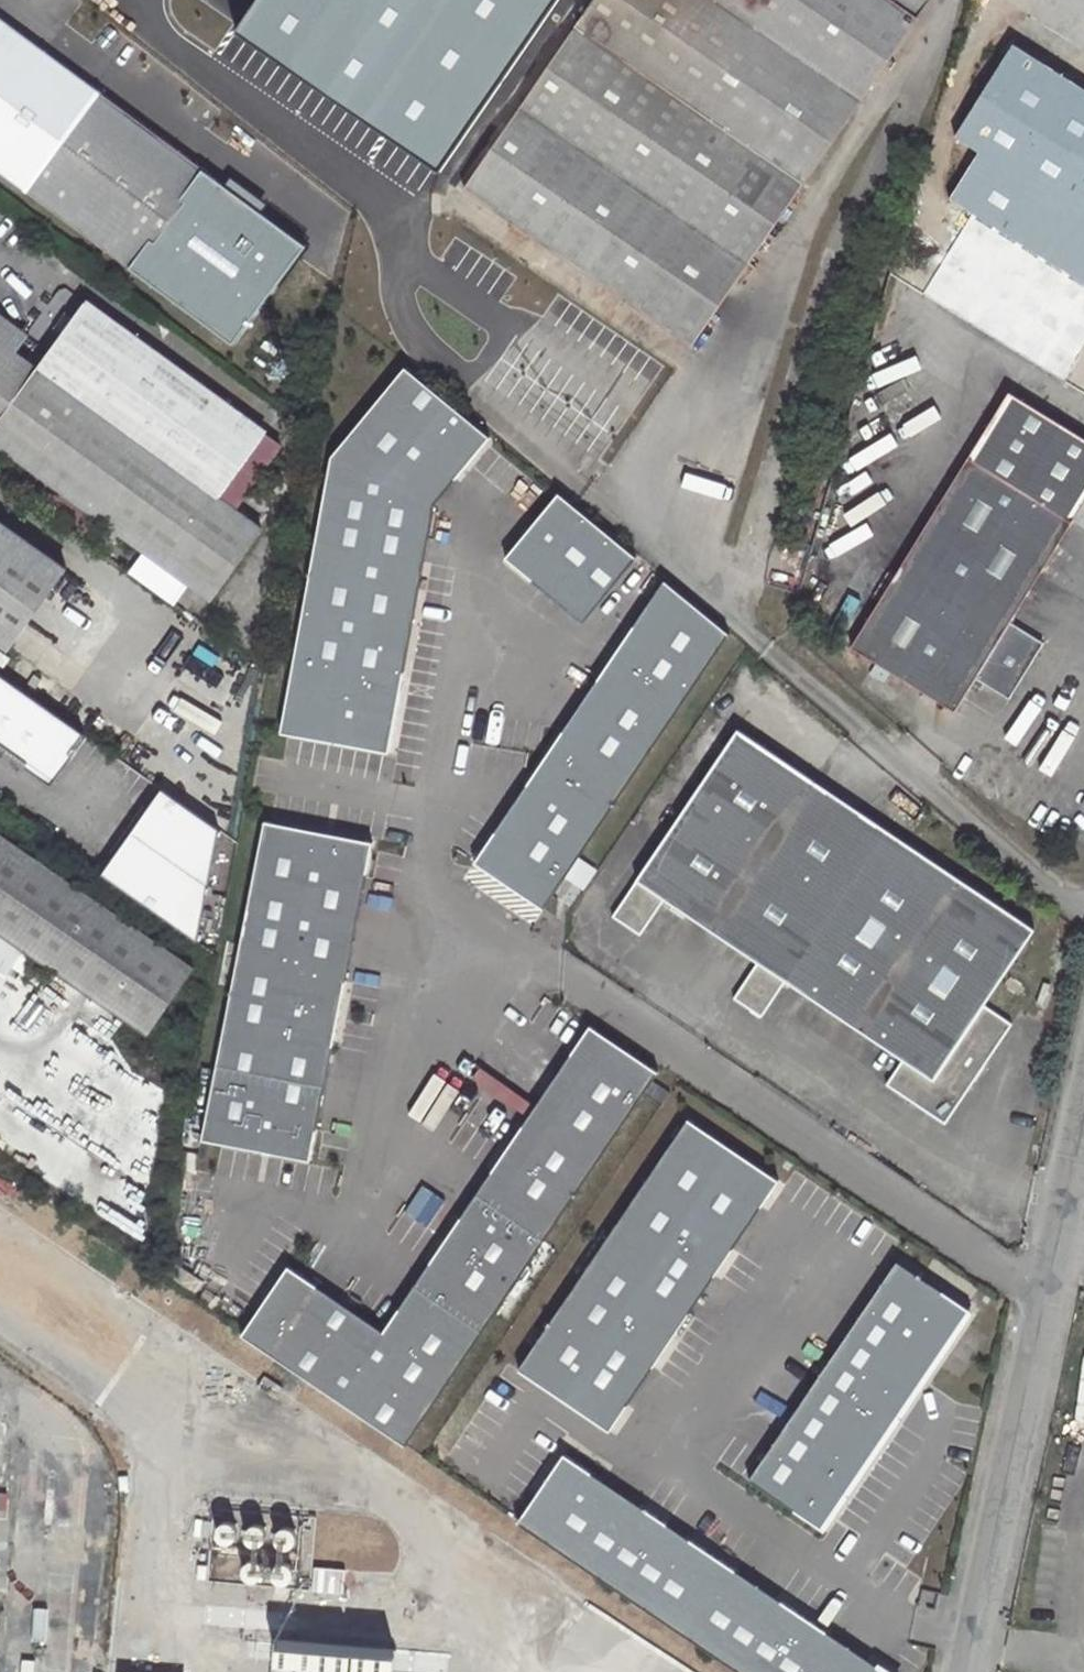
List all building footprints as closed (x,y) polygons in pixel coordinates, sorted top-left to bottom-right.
[(238,33),(440,173),(560,0),(260,0),(238,33)] [(517,110),(461,190),(692,349),(929,0),(592,0),(517,110)] [(17,187),(93,87),(0,19),(0,174),(17,187)] [(1083,282),(1083,94),(1011,49),(956,137),(976,150),(948,198),(1083,282)] [(17,187),(131,270),(205,170),(93,87),(17,187)] [(304,240),(205,170),(131,270),(230,344),(304,240)] [(209,601),(262,530),(233,509),(219,498),(267,432),(84,300),(36,365),(0,339),(0,449),(209,601)] [(331,456),(280,731),(390,752),(431,507),(485,433),(405,367),(331,456)] [(1010,386),(991,417),(1083,474),(1083,434),(1010,386)] [(848,642),(948,705),(963,682),(973,689),(981,678),(1004,694),(1041,640),(1006,617),(1083,497),(1083,474),(991,417),(848,642)] [(267,432),(219,498),(233,509),(281,443),(267,432)] [(501,556),(575,620),(630,557),(556,493),(501,556)] [(7,652),(65,569),(0,523),(0,647),(7,652)] [(472,862),(538,909),(729,634),(662,582),(472,862)] [(49,782),(82,734),(0,675),(0,747),(49,782)] [(786,980),(902,1059),(885,1085),(943,1122),(1011,1022),(984,1005),(1034,931),(739,731),(615,917),(640,935),(663,901),(756,962),(734,997),(763,1016),(786,980)] [(216,831),(158,792),(100,877),(195,945),(216,831)] [(198,1142),(306,1165),(368,842),(261,823),(198,1142)] [(145,1036),(195,967),(0,830),(0,936),(37,962),(145,1036)] [(12,962),(23,969),(17,977),(23,982),(37,962),(0,936),(0,980),(12,962)] [(239,1336),(400,1445),(655,1074),(586,1030),(378,1334),(287,1267),(239,1336)] [(790,1180),(699,1118),(524,1374),(616,1436),(790,1180)] [(420,1185),(390,1243),(416,1256),(446,1198),(420,1185)] [(978,1315),(904,1265),(756,1485),(830,1534),(978,1315)] [(252,1387),(274,1401),(282,1387),(261,1373),(252,1387)] [(574,1460),(531,1525),(750,1671),(889,1671),(574,1460)] [(314,1566),(312,1595),(342,1598),(344,1568),(314,1566)] [(347,1647),(265,1641),(263,1671),(346,1671),(347,1647)]
